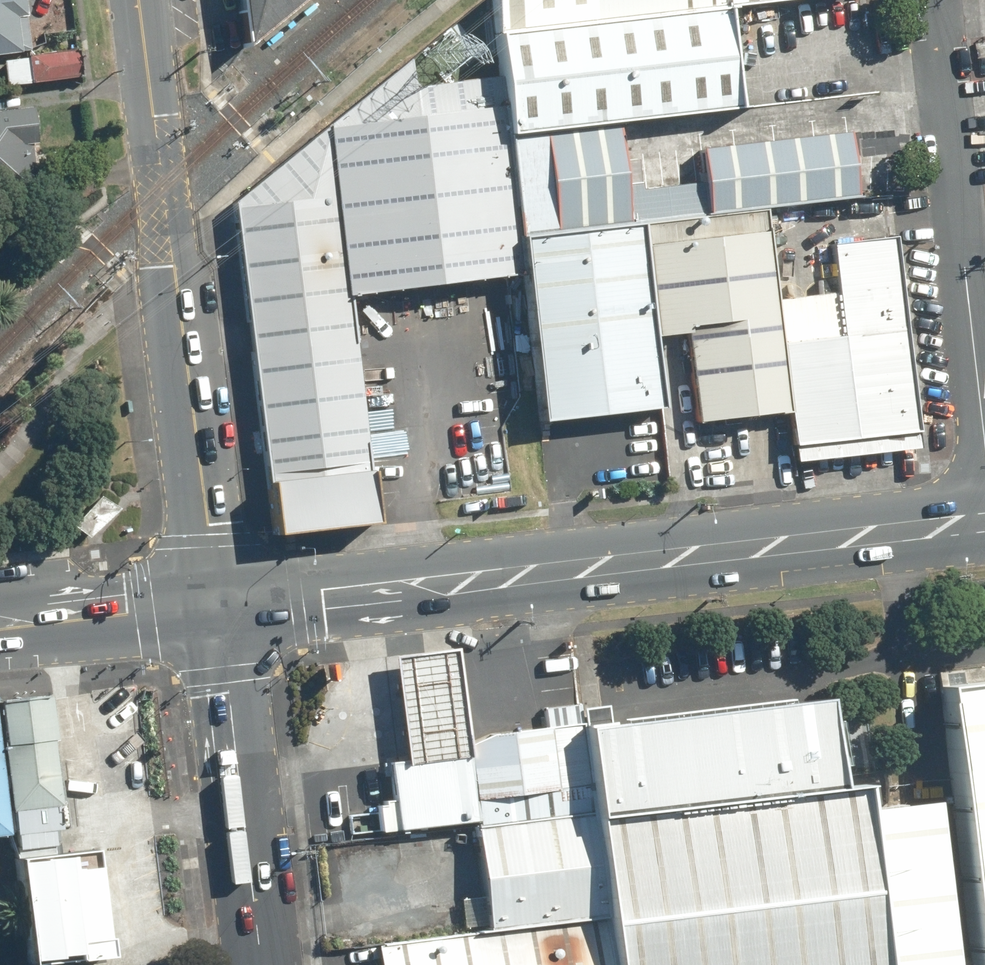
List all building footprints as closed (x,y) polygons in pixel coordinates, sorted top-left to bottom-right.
[(23,0),(0,0),(0,55),(29,51),(23,0)] [(242,42),(294,0),(237,0),(242,42)] [(496,30),(729,5),(729,0),(492,0),(496,30)] [(616,118),(741,104),(729,5),(496,30),(501,71),(508,131),(616,118)] [(78,78),(74,51),(2,60),(5,87),(78,78)] [(325,139),(345,294),(524,271),(520,234),(508,131),(501,71),(413,84),(410,57),(324,127),(325,139)] [(33,107),(0,111),(0,189),(11,188),(20,195),(33,178),(26,172),(34,171),(31,148),(38,147),(33,107)] [(520,234),(628,221),(616,118),(508,131),(520,234)] [(277,538),(376,525),(345,294),(325,139),(324,127),(232,200),(277,538)] [(848,130),(699,147),(706,212),(766,205),(856,195),(848,130)] [(685,330),(696,420),(790,409),(782,343),(766,205),(706,212),(638,220),(651,334),(685,330)] [(524,271),(543,419),(660,405),(651,334),(638,220),(628,221),(520,234),(524,271)] [(917,437),(893,239),(831,247),(843,336),(782,343),(790,409),(798,462),(909,450),(917,437)] [(115,512),(84,488),(60,518),(91,542),(115,512)] [(459,744),(470,743),(457,647),(396,655),(408,752),(459,744)] [(959,694),(984,919),(984,691),(959,694)] [(0,704),(0,709),(12,810),(13,810),(16,833),(17,833),(19,849),(57,844),(54,828),(63,827),(59,804),(64,804),(57,764),(61,764),(53,698),(0,704)] [(408,752),(390,754),(400,826),(477,815),(478,825),(596,809),(588,750),(579,701),(544,706),(547,732),(493,740),(470,743),(459,744),(408,752)] [(616,964),(964,964),(943,807),(868,817),(855,716),(588,750),(596,809),(610,916),(616,964)] [(10,834),(0,752),(0,835),(10,834)] [(491,929),(610,916),(596,809),(478,825),(491,929)] [(97,848),(17,858),(30,962),(110,952),(97,848)] [(610,916),(491,931),(378,944),(381,964),(616,964),(610,916)]
